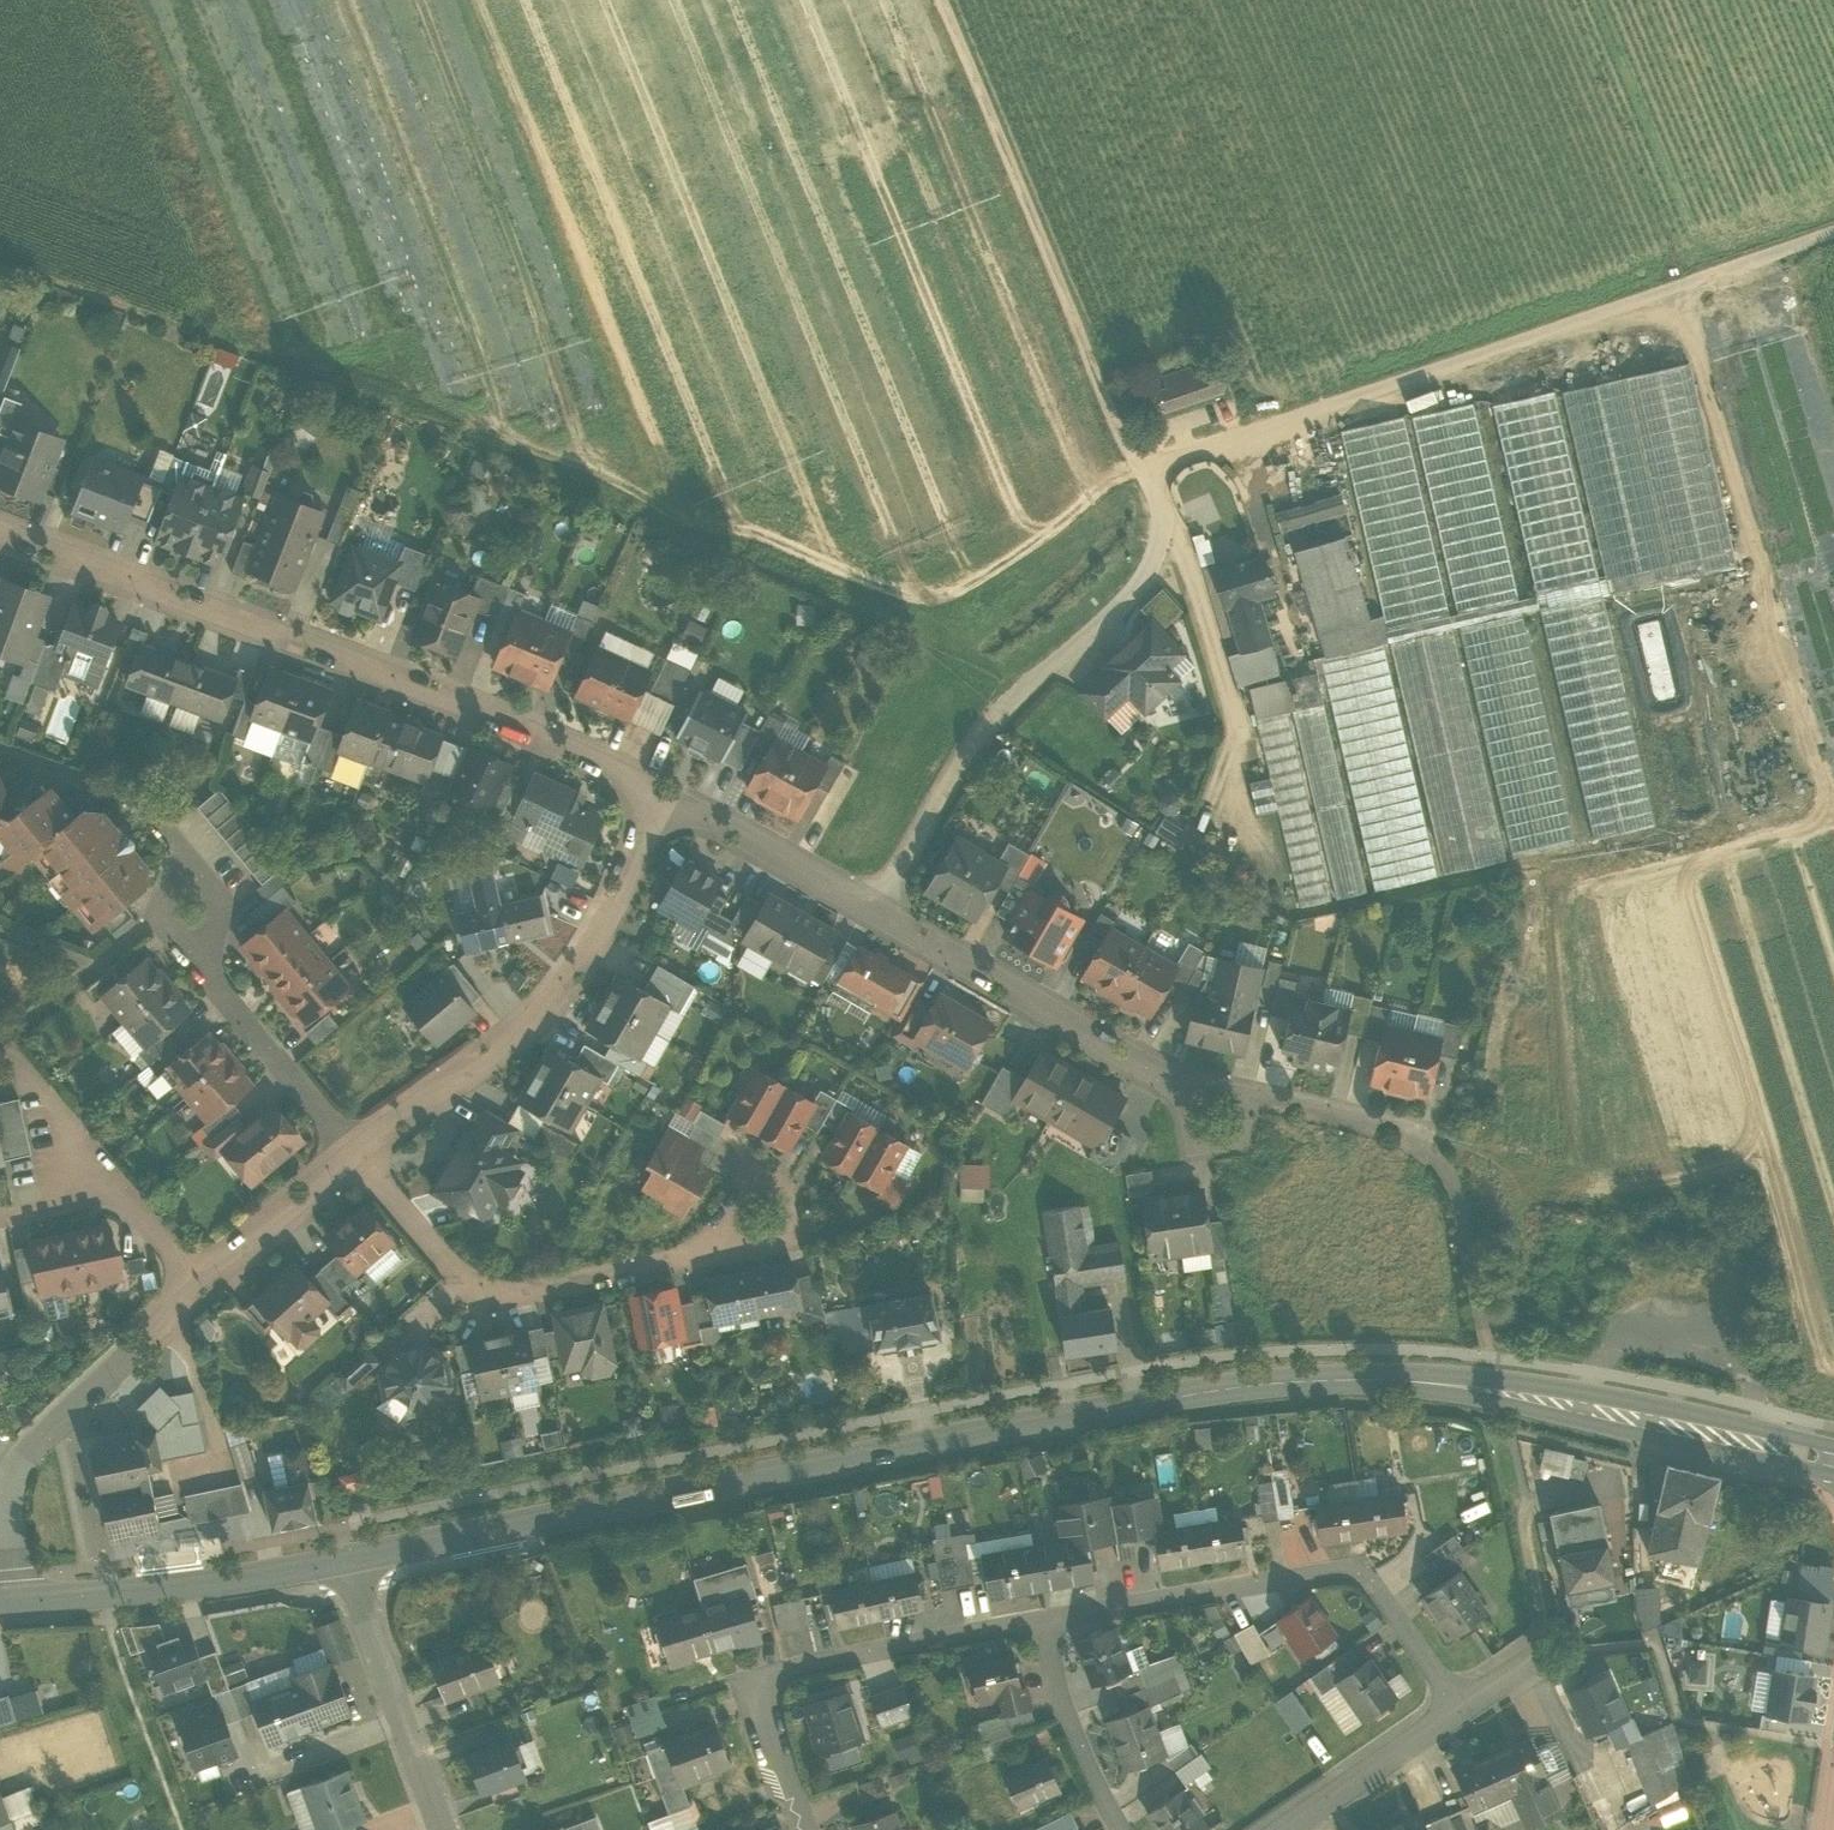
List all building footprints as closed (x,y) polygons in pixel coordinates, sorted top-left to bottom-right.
[(0,353),(0,390),(3,391),(19,351),(3,345),(0,353)] [(1450,616),(1386,631),(1389,643),(1453,628),(1458,627),(1520,612),(1522,612),(1538,608),(1602,594),(1602,597),(1737,566),(1689,363),(1562,392),(1605,578),(1598,579),(1599,582),(1536,596),(1520,600),(1456,615),(1450,616)] [(1190,367),(1163,377),(1167,389),(1159,392),(1165,410),(1222,391),(1215,373),(1195,380),(1190,367)] [(3,391),(0,399),(0,436),(10,440),(17,422),(18,423),(27,400),(3,391)] [(1554,391),(1491,405),(1536,596),(1599,582),(1598,579),(1554,391)] [(1474,402),(1411,417),(1456,615),(1520,600),(1474,402)] [(1404,416),(1340,431),(1382,616),(1386,631),(1450,616),(1404,416)] [(17,422),(10,440),(0,466),(0,483),(39,498),(62,440),(18,423),(17,422)] [(174,455),(162,485),(163,485),(161,489),(174,494),(187,461),(174,455)] [(188,554),(214,486),(219,473),(187,461),(174,494),(156,538),(155,541),(158,542),(176,549),(188,554)] [(111,469),(105,466),(101,462),(80,480),(85,486),(76,510),(122,528),(128,515),(134,517),(148,480),(129,472),(117,468),(111,469)] [(148,480),(134,517),(148,523),(161,489),(163,485),(162,485),(148,480)] [(342,543),(363,489),(348,483),(327,537),(342,543)] [(244,498),(214,486),(188,554),(198,558),(198,557),(216,564),(216,565),(219,566),(220,563),(219,563),(244,498)] [(324,513),(277,494),(257,545),(248,569),(249,569),(294,587),(324,513)] [(1346,512),(1280,532),(1287,555),(1295,552),(1295,551),(1345,537),(1353,535),(1346,512)] [(1345,537),(1295,551),(1295,552),(1297,552),(1321,633),(1319,634),(1319,635),(1369,620),(1369,619),(1367,619),(1343,539),(1345,538),(1345,537)] [(244,540),(231,572),(246,577),(249,569),(248,569),(257,545),(244,540)] [(429,554),(405,545),(397,564),(398,565),(392,581),(415,590),(429,554)] [(397,564),(354,548),(334,600),(339,601),(342,608),(349,611),(356,608),(379,616),(392,581),(398,565),(397,564)] [(1262,556),(1215,570),(1227,608),(1258,599),(1273,594),(1262,556)] [(509,587),(478,575),(470,595),(479,598),(474,609),(497,618),(509,587)] [(4,580),(0,592),(0,649),(24,658),(47,596),(4,580)] [(470,595),(435,581),(414,633),(458,650),(474,609),(479,598),(470,595)] [(509,587),(497,618),(512,624),(516,612),(517,613),(525,593),(509,587)] [(1602,594),(1538,608),(1593,840),(1656,825),(1602,597),(1602,594)] [(1258,599),(1227,608),(1240,652),(1228,656),(1237,687),(1278,674),(1279,670),(1258,599)] [(90,612),(74,606),(59,647),(59,648),(70,652),(63,671),(97,684),(119,623),(104,617),(106,610),(104,607),(96,604),(92,606),(90,612)] [(517,613),(516,612),(512,624),(495,664),(548,686),(563,650),(570,634),(569,634),(517,613)] [(1520,612),(1458,627),(1511,859),(1576,844),(1522,612),(1520,612)] [(592,621),(577,614),(569,634),(570,634),(563,650),(577,655),(592,621)] [(1369,620),(1319,635),(1326,658),(1384,644),(1389,643),(1386,631),(1382,616),(1369,620)] [(1638,621),(1640,641),(1659,639),(1657,619),(1638,621)] [(1151,621),(1102,666),(1105,670),(1081,693),(1104,717),(1128,695),(1145,712),(1178,681),(1167,669),(1183,654),(1151,621)] [(133,627),(123,654),(137,659),(143,644),(148,632),(133,627)] [(1453,628),(1389,643),(1442,875),(1507,860),(1453,628)] [(59,647),(46,642),(31,682),(56,691),(63,671),(70,652),(59,648),(59,647)] [(698,653),(674,642),(666,659),(690,670),(698,653)] [(143,644),(137,659),(128,685),(174,702),(189,661),(143,644)] [(1326,658),(1320,660),(1373,891),(1438,876),(1384,644),(1326,658)] [(651,672),(598,648),(576,695),(629,719),(642,690),(651,672)] [(666,659),(650,694),(673,705),(690,670),(666,659)] [(236,679),(189,661),(174,702),(221,719),(230,694),(236,679)] [(254,672),(240,667),(236,679),(230,694),(244,699),(245,698),(254,672)] [(300,680),(270,669),(258,702),(252,719),(253,720),(246,740),(245,740),(244,745),(272,755),(282,731),(281,730),(300,680)] [(1316,673),(1249,689),(1256,719),(1288,712),(1292,711),(1323,703),(1316,673)] [(330,691),(300,680),(281,730),(282,731),(272,755),(301,766),(302,762),(302,761),(310,741),(311,741),(317,725),(330,691)] [(650,694),(642,690),(629,719),(660,734),(673,705),(650,694)] [(680,751),(727,775),(757,718),(708,693),(680,751)] [(244,699),(231,735),(245,740),(246,740),(253,720),(252,719),(258,702),(245,698),(244,699)] [(388,713),(358,701),(345,735),(339,752),(340,752),(369,763),(371,759),(370,759),(386,716),(387,716),(388,713)] [(1323,703),(1292,711),(1335,900),(1367,892),(1323,703)] [(1256,719),(1299,908),(1331,901),(1288,712),(1256,719)] [(769,713),(753,743),(768,751),(774,739),(775,740),(784,722),(769,713)] [(418,723),(409,719),(405,722),(404,723),(387,716),(386,716),(370,759),(371,759),(425,780),(430,768),(441,738),(441,737),(420,729),(420,727),(418,723)] [(317,725),(311,741),(310,741),(302,761),(302,762),(317,767),(331,730),(317,725)] [(331,730),(317,767),(332,773),(340,752),(339,752),(345,735),(331,730)] [(471,749),(441,738),(430,768),(458,779),(471,749)] [(768,751),(747,789),(772,803),(800,753),(775,740),(774,739),(768,751)] [(509,765),(472,748),(471,749),(458,779),(452,792),(464,797),(467,803),(480,809),(486,807),(489,808),(501,781),(509,765)] [(824,767),(800,753),(772,803),(798,817),(816,784),(825,767),(824,767)] [(831,754),(824,767),(825,767),(816,784),(828,791),(845,762),(831,754)] [(570,790),(536,774),(526,796),(515,821),(503,815),(497,828),(522,840),(528,827),(530,828),(531,825),(549,834),(543,849),(576,864),(581,854),(584,855),(600,820),(564,803),(570,790)] [(501,781),(489,808),(502,814),(513,790),(514,788),(501,781)] [(9,821),(0,818),(0,862),(21,870),(25,859),(31,854),(75,817),(51,788),(9,821)] [(220,788),(198,807),(207,818),(229,799),(220,788)] [(513,790),(502,814),(503,815),(515,821),(526,796),(513,790)] [(229,799),(207,818),(216,829),(238,810),(229,799)] [(104,812),(84,810),(75,817),(31,854),(52,879),(51,879),(73,906),(74,906),(94,929),(103,922),(124,905),(146,886),(148,865),(133,847),(135,846),(135,841),(131,836),(126,835),(124,837),(104,812)] [(238,810),(216,829),(225,840),(247,821),(238,810)] [(247,821),(225,840),(234,851),(256,832),(247,821)] [(256,832),(234,851),(244,861),(266,843),(256,832)] [(997,862),(957,840),(949,854),(942,856),(934,870),(936,876),(928,891),(976,918),(995,884),(1005,867),(997,862)] [(1030,854),(1009,842),(997,862),(1005,867),(995,884),(1009,892),(1018,876),(1030,854)] [(266,843),(244,861),(253,872),(275,854),(266,843)] [(468,868),(490,863),(486,849),(451,857),(455,871),(468,868)] [(275,854),(253,872),(262,883),(281,868),(284,865),(275,854)] [(721,881),(685,860),(659,908),(680,919),(683,914),(698,923),(714,892),(721,881)] [(478,910),(499,905),(490,863),(468,868),(478,910)] [(572,867),(565,883),(592,895),(599,880),(572,867)] [(262,883),(257,888),(266,899),(282,885),(290,879),(281,868),(262,883)] [(1009,892),(996,914),(1013,923),(1031,891),(1040,896),(1043,891),(1018,876),(1009,892)] [(266,899),(250,913),(263,928),(285,909),(286,911),(296,901),(282,885),(266,899)] [(1056,894),(1050,895),(1047,900),(1040,896),(1031,891),(1013,923),(1006,935),(1054,963),(1080,919),(1064,910),(1067,905),(1065,899),(1061,895),(1056,894)] [(727,900),(714,892),(698,923),(709,929),(707,931),(732,945),(732,920),(719,913),(727,900)] [(759,902),(746,894),(732,920),(745,927),(759,902)] [(540,895),(499,905),(508,940),(548,931),(540,895)] [(835,931),(770,895),(744,941),(809,978),(827,946),(835,931)] [(124,905),(103,922),(112,933),(133,916),(124,905)] [(478,910),(459,914),(468,950),(508,940),(499,905),(478,910)] [(263,928),(242,945),(258,965),(256,967),(262,973),(264,971),(307,936),(286,911),(285,909),(263,928)] [(1101,912),(1085,939),(1099,948),(1110,929),(1111,929),(1115,921),(1101,912)] [(1111,929),(1110,929),(1099,948),(1083,976),(1109,991),(1107,994),(1115,998),(1144,948),(1111,929)] [(307,936),(264,971),(280,991),(278,992),(283,999),(328,961),(307,936)] [(1204,953),(1190,945),(1182,959),(1196,967),(1204,953)] [(827,946),(809,978),(821,985),(840,953),(827,946)] [(909,977),(859,948),(830,998),(863,1018),(873,1001),(889,1010),(909,977)] [(1177,967),(1144,948),(1115,998),(1122,1003),(1124,1000),(1150,1015),(1166,986),(1177,968),(1177,967)] [(1261,968),(1218,958),(1213,980),(1208,979),(1206,978),(1196,995),(1195,1003),(1186,1040),(1242,1052),(1261,968)] [(122,979),(103,995),(125,1021),(170,983),(165,977),(162,978),(146,959),(122,979)] [(1182,959),(1181,959),(1177,967),(1177,968),(1166,986),(1181,995),(1196,968),(1196,967),(1182,959)] [(1282,963),(1269,960),(1263,986),(1276,989),(1279,977),(1282,963)] [(328,961),(283,999),(288,1005),(290,1003),(307,1023),(350,987),(328,961)] [(481,995),(453,963),(440,973),(443,976),(468,1005),(481,995)] [(694,986),(658,965),(643,990),(668,1004),(667,1005),(679,1012),(694,986)] [(112,967),(86,990),(96,1001),(103,995),(122,979),(112,967)] [(1196,968),(1181,995),(1195,1003),(1196,995),(1206,978),(1208,979),(1209,977),(1209,975),(1196,968)] [(468,1005),(443,976),(406,1007),(436,1042),(473,1011),(468,1005)] [(643,990),(619,976),(604,1003),(652,1031),(667,1005),(668,1004),(643,990)] [(1298,982),(1279,977),(1276,989),(1270,1015),(1288,1019),(1294,995),(1295,995),(1298,982)] [(170,983),(125,1021),(146,1046),(147,1047),(166,1030),(189,1011),(173,991),(175,989),(170,983)] [(1352,994),(1349,1008),(1351,1008),(1345,1032),(1363,1036),(1370,1004),(1372,998),(1352,994)] [(965,1009),(940,995),(933,1007),(915,1039),(917,1040),(943,1055),(952,1053),(968,1062),(969,1060),(977,1061),(982,1053),(977,1047),(990,1023),(974,1014),(972,1015),(970,1016),(965,1013),(966,1011),(965,1009)] [(1295,995),(1294,995),(1288,1019),(1281,1050),(1293,1053),(1291,1063),(1307,1067),(1322,1002),(1295,995)] [(914,997),(893,1035),(913,1046),(917,1040),(915,1039),(933,1007),(914,997)] [(1349,1008),(1322,1002),(1307,1067),(1323,1071),(1326,1060),(1338,1063),(1345,1032),(1351,1008),(1349,1008)] [(652,1031),(604,1003),(589,1029),(612,1043),(637,1057),(638,1056),(652,1031)] [(1390,1008),(1370,1004),(1363,1036),(1381,1040),(1384,1027),(1385,1027),(1390,1008)] [(328,1012),(305,1032),(315,1043),(338,1024),(328,1012)] [(1463,1025),(1443,1020),(1439,1040),(1440,1040),(1437,1053),(1455,1058),(1463,1025)] [(1385,1027),(1384,1027),(1381,1040),(1371,1082),(1399,1088),(1412,1033),(1385,1027)] [(166,1030),(147,1047),(146,1046),(139,1053),(148,1064),(175,1042),(166,1030)] [(184,1053),(165,1069),(166,1069),(158,1075),(148,1083),(159,1097),(176,1082),(187,1095),(232,1057),(227,1051),(224,1053),(208,1033),(184,1053)] [(1439,1040),(1412,1033),(1399,1088),(1428,1095),(1437,1053),(1440,1040),(1439,1040)] [(175,1042),(148,1064),(158,1075),(166,1069),(165,1069),(184,1053),(175,1042)] [(637,1057),(612,1043),(604,1055),(619,1063),(640,1075),(648,1062),(638,1056),(637,1057)] [(604,1055),(584,1044),(574,1062),(599,1077),(598,1078),(607,1083),(619,1063),(604,1055)] [(574,1062),(550,1049),(535,1076),(583,1103),(598,1078),(599,1077),(574,1062)] [(1061,1061),(1044,1051),(1027,1080),(1016,1099),(1018,1100),(1049,1118),(1076,1072),(1060,1063),(1061,1061)] [(232,1057),(187,1095),(209,1121),(228,1105),(252,1085),(235,1066),(237,1064),(232,1057)] [(1002,1066),(981,1103),(1007,1118),(1018,1100),(1016,1099),(1027,1080),(1002,1066)] [(757,1071),(730,1116),(759,1132),(785,1087),(757,1071)] [(1102,1087),(1076,1072),(1049,1118),(1094,1144),(1096,1145),(1108,1125),(1123,1097),(1103,1085),(1102,1087)] [(583,1103),(535,1076),(520,1102),(568,1130),(583,1103)] [(785,1087),(759,1132),(787,1148),(802,1122),(813,1103),(812,1103),(785,1087)] [(836,1098),(820,1089),(812,1103),(813,1103),(802,1122),(817,1131),(823,1122),(836,1098)] [(0,1102),(0,1116),(22,1111),(19,1098),(0,1102)] [(852,1108),(836,1098),(823,1122),(838,1131),(849,1112),(850,1112),(852,1108)] [(228,1105),(209,1121),(201,1127),(211,1138),(237,1116),(228,1105)] [(248,1129),(225,1148),(234,1159),(248,1161),(259,1174),(300,1139),(273,1108),(248,1129)] [(517,1127),(485,1109),(470,1134),(502,1152),(517,1127)] [(726,1124),(700,1109),(692,1121),(695,1123),(718,1136),(726,1124)] [(0,1116),(0,1131),(25,1125),(22,1111),(0,1116)] [(850,1112),(849,1112),(838,1131),(823,1157),(851,1173),(877,1128),(850,1112)] [(211,1138),(205,1143),(215,1156),(225,1148),(248,1129),(237,1116),(211,1138)] [(580,1143),(543,1121),(533,1137),(571,1159),(580,1143)] [(718,1136),(695,1123),(688,1135),(712,1148),(718,1136)] [(0,1131),(0,1141),(1,1145),(28,1139),(25,1125),(0,1131)] [(1131,1138),(1108,1125),(1096,1145),(1094,1144),(1087,1157),(1111,1171),(1131,1138)] [(921,1153),(877,1128),(851,1173),(879,1189),(880,1190),(890,1172),(905,1180),(921,1153)] [(470,1134),(466,1132),(432,1190),(457,1204),(456,1205),(457,1212),(465,1216),(471,1215),(472,1213),(484,1220),(496,1199),(502,1203),(521,1172),(502,1161),(506,1155),(502,1152),(470,1134)] [(28,1139),(1,1145),(4,1159),(32,1153),(28,1139)] [(706,1168),(663,1143),(650,1165),(656,1168),(646,1185),(669,1199),(668,1202),(681,1210),(691,1194),(694,1196),(704,1180),(700,1178),(706,1168)] [(988,1199),(989,1162),(960,1161),(958,1198),(988,1199)] [(1151,1170),(1125,1174),(1129,1196),(1147,1193),(1153,1185),(1151,1170)] [(905,1180),(890,1172),(880,1190),(879,1189),(875,1196),(890,1205),(898,1202),(909,1182),(905,1180)] [(1201,1191),(1172,1196),(1181,1253),(1210,1248),(1201,1191)] [(1172,1196),(1144,1200),(1153,1257),(1181,1253),(1172,1196)] [(1121,1247),(1087,1253),(1079,1205),(1043,1211),(1060,1315),(1082,1312),(1078,1283),(1125,1276),(1121,1247)] [(392,1241),(364,1207),(343,1225),(341,1222),(326,1234),(340,1251),(356,1271),(363,1265),(392,1241)] [(105,1224),(92,1227),(89,1231),(74,1235),(72,1234),(70,1234),(82,1290),(102,1285),(106,1279),(120,1276),(118,1268),(121,1262),(119,1251),(113,1248),(109,1227),(105,1224)] [(9,1226),(0,1228),(0,1272),(3,1287),(8,1286),(14,1313),(27,1310),(21,1279),(14,1247),(9,1226)] [(67,1236),(52,1239),(47,1237),(35,1239),(32,1244),(39,1275),(42,1293),(44,1293),(57,1290),(62,1294),(82,1290),(70,1234),(69,1234),(67,1236)] [(132,1270),(148,1266),(142,1243),(126,1247),(132,1270)] [(39,1275),(32,1244),(14,1247),(21,1279),(39,1275)] [(340,1251),(319,1268),(340,1291),(352,1281),(363,1294),(377,1282),(363,1265),(356,1271),(340,1251)] [(148,1266),(132,1270),(135,1283),(158,1278),(155,1264),(148,1266)] [(792,1265),(750,1273),(758,1313),(799,1305),(800,1305),(795,1278),(792,1265)] [(307,1279),(295,1266),(290,1266),(281,1273),(281,1279),(258,1299),(258,1300),(276,1320),(298,1344),(305,1345),(318,1333),(319,1326),(310,1317),(312,1315),(311,1314),(325,1301),(326,1300),(307,1279)] [(340,1291),(319,1268),(307,1279),(326,1300),(325,1301),(338,1315),(351,1304),(340,1291)] [(2,1315),(14,1313),(8,1286),(3,1287),(0,1272),(0,1314),(2,1315)] [(750,1273),(707,1282),(709,1292),(715,1322),(717,1322),(758,1313),(750,1273)] [(812,1273),(795,1278),(800,1305),(799,1305),(803,1324),(826,1317),(812,1273)] [(39,1275),(21,1279),(27,1310),(30,1322),(49,1318),(44,1293),(42,1293),(39,1275)] [(674,1289),(632,1298),(636,1317),(634,1319),(637,1335),(640,1337),(642,1345),(645,1344),(651,1348),(661,1346),(665,1340),(679,1337),(684,1336),(677,1303),(674,1289)] [(709,1292),(693,1295),(694,1299),(700,1330),(718,1326),(717,1322),(715,1322),(709,1292)] [(930,1293),(868,1304),(877,1349),(898,1345),(898,1347),(920,1343),(919,1341),(939,1337),(930,1293)] [(276,1320),(258,1300),(258,1299),(255,1296),(244,1306),(265,1329),(276,1320)] [(694,1299),(677,1303),(684,1336),(679,1337),(681,1346),(702,1342),(700,1330),(694,1299)] [(868,1304),(851,1307),(859,1352),(877,1349),(868,1304)] [(601,1305),(555,1314),(557,1328),(563,1357),(566,1368),(583,1364),(584,1369),(593,1375),(608,1372),(614,1363),(601,1305)] [(1082,1312),(1060,1315),(1066,1356),(1116,1348),(1110,1308),(1082,1312)] [(542,1326),(526,1329),(532,1358),(548,1354),(543,1331),(542,1326)] [(557,1328),(543,1331),(548,1354),(549,1359),(563,1357),(557,1328)] [(526,1329),(499,1335),(510,1390),(537,1384),(532,1358),(526,1329)] [(499,1335),(472,1341),(478,1369),(483,1395),(510,1390),(499,1335)] [(472,1341),(455,1344),(461,1372),(478,1369),(472,1341)] [(444,1359),(422,1344),(396,1349),(381,1371),(387,1398),(375,1406),(405,1426),(408,1412),(434,1406),(449,1384),(444,1359)] [(366,1345),(334,1374),(347,1389),(379,1360),(366,1345)] [(717,1424),(713,1406),(692,1410),(696,1428),(717,1424)] [(154,1434),(92,1447),(111,1539),(161,1529),(158,1516),(177,1512),(173,1492),(154,1496),(148,1467),(160,1464),(154,1434)] [(256,1473),(246,1441),(230,1446),(240,1478),(256,1473)] [(1544,1449),(1542,1472),(1584,1475),(1586,1452),(1544,1449)] [(1719,1477),(1667,1464),(1656,1510),(1657,1510),(1647,1552),(1673,1558),(1697,1563),(1698,1563),(1708,1522),(1719,1477)] [(308,1480),(264,1489),(273,1530),(317,1521),(308,1480)] [(1288,1480),(1272,1481),(1278,1518),(1294,1515),(1288,1480)] [(1272,1481),(1257,1484),(1263,1520),(1278,1518),(1272,1481)] [(241,1483),(185,1495),(190,1523),(250,1511),(241,1483)] [(1401,1494),(1358,1500),(1364,1536),(1406,1530),(1401,1494)] [(1109,1498),(1056,1507),(1057,1513),(1054,1514),(1055,1523),(1058,1523),(1062,1541),(1034,1546),(1042,1589),(1094,1579),(1087,1545),(1116,1540),(1114,1525),(1110,1507),(1109,1498)] [(1114,1525),(1116,1540),(1116,1542),(1155,1536),(1154,1533),(1161,1532),(1155,1498),(1110,1507),(1114,1525)] [(1358,1500),(1315,1507),(1321,1543),(1364,1536),(1358,1500)] [(1598,1504),(1551,1514),(1567,1591),(1614,1581),(1598,1504)] [(1240,1519),(1197,1526),(1203,1562),(1246,1555),(1240,1519)] [(1161,1532),(1154,1533),(1155,1536),(1160,1569),(1203,1562),(1197,1526),(1161,1532)] [(965,1533),(949,1536),(952,1555),(953,1560),(970,1557),(965,1533)] [(1032,1533),(992,1540),(994,1553),(970,1557),(972,1572),(985,1570),(990,1598),(1042,1589),(1034,1546),(1032,1533)] [(1454,1535),(1443,1543),(1451,1554),(1453,1553),(1462,1547),(1454,1535)] [(949,1536),(932,1539),(935,1558),(952,1555),(949,1536)] [(1443,1543),(1421,1558),(1429,1570),(1451,1554),(1443,1543)] [(1451,1554),(1429,1570),(1440,1585),(1458,1573),(1463,1569),(1453,1553),(1451,1554)] [(952,1555),(935,1558),(941,1590),(958,1587),(953,1560),(952,1555)] [(970,1557),(953,1560),(958,1587),(974,1584),(972,1572),(970,1557)] [(1697,1563),(1673,1558),(1667,1583),(1692,1588),(1697,1563)] [(747,1563),(693,1579),(702,1608),(748,1595),(749,1597),(756,1595),(747,1563)] [(915,1572),(872,1582),(880,1618),(923,1608),(915,1572)] [(1440,1585),(1423,1597),(1438,1620),(1436,1621),(1448,1639),(1486,1613),(1458,1573),(1440,1585)] [(872,1582),(830,1592),(838,1627),(880,1618),(872,1582)] [(748,1595),(702,1608),(714,1648),(738,1641),(739,1646),(761,1639),(749,1597),(748,1595)] [(803,1597),(788,1601),(795,1629),(810,1625),(803,1597)] [(1822,1646),(1829,1604),(1788,1597),(1781,1640),(1822,1646)] [(1335,1636),(1309,1598),(1277,1620),(1289,1636),(1287,1638),(1302,1660),(1335,1636)] [(788,1601),(773,1605),(780,1632),(795,1629),(788,1601)] [(702,1608),(657,1622),(670,1667),(692,1660),(691,1655),(714,1648),(702,1608)] [(339,1619),(317,1627),(330,1662),(331,1662),(332,1662),(352,1655),(339,1619)] [(1261,1631),(1269,1646),(1286,1636),(1277,1621),(1261,1631)] [(1253,1623),(1234,1634),(1250,1664),(1270,1654),(1253,1623)] [(192,1628),(144,1647),(163,1697),(211,1678),(192,1628)] [(1114,1628),(1076,1642),(1093,1686),(1113,1679),(1131,1672),(1130,1670),(1137,1668),(1137,1669),(1146,1666),(1146,1665),(1138,1646),(1123,1651),(1114,1628)] [(486,1643),(432,1663),(446,1700),(500,1680),(486,1643)] [(1351,1649),(1311,1676),(1323,1693),(1337,1683),(1336,1682),(1362,1664),(1351,1649)] [(1012,1655),(970,1666),(979,1701),(998,1697),(1002,1715),(1006,1715),(1031,1708),(1025,1688),(1021,1689),(1012,1655)] [(242,1659),(221,1667),(229,1688),(250,1680),(242,1659)] [(1397,1698),(1369,1659),(1362,1664),(1336,1682),(1337,1683),(1362,1720),(1363,1721),(1397,1698)] [(1161,1660),(1146,1665),(1146,1666),(1137,1669),(1137,1668),(1130,1670),(1131,1672),(1113,1679),(1120,1696),(1144,1687),(1145,1687),(1167,1678),(1161,1660)] [(330,1662),(299,1674),(303,1684),(304,1683),(319,1724),(350,1712),(332,1662),(331,1662),(330,1662)] [(229,1688),(216,1692),(222,1710),(227,1722),(255,1712),(250,1697),(289,1684),(287,1678),(296,1675),(293,1665),(250,1680),(229,1688)] [(1814,1675),(1774,1669),(1767,1715),(1787,1718),(1807,1721),(1809,1706),(1813,1707),(1815,1691),(1811,1690),(1814,1675)] [(296,1675),(287,1678),(289,1684),(250,1697),(255,1712),(267,1743),(319,1724),(304,1683),(303,1684),(299,1674),(296,1675)] [(1607,1675),(1569,1691),(1588,1734),(1611,1724),(1620,1745),(1629,1742),(1628,1741),(1635,1738),(1634,1737),(1626,1718),(1607,1675)] [(1167,1678),(1145,1687),(1144,1687),(1120,1696),(1127,1714),(1147,1706),(1148,1708),(1180,1694),(1172,1676),(1167,1678)] [(1362,1720),(1337,1683),(1323,1693),(1348,1730),(1362,1720)] [(902,1686),(872,1697),(882,1725),(912,1714),(902,1686)] [(847,1692),(806,1705),(814,1731),(810,1733),(816,1753),(862,1739),(847,1692)] [(1310,1719),(1291,1692),(1276,1703),(1295,1730),(1310,1719)] [(0,1697),(0,1724),(16,1720),(8,1694),(0,1697)] [(655,1695),(625,1705),(631,1720),(660,1710),(655,1695)] [(1127,1714),(1108,1721),(1127,1770),(1166,1755),(1148,1708),(1147,1706),(1127,1714)] [(222,1710),(180,1725),(196,1771),(238,1755),(227,1722),(222,1710)] [(660,1710),(631,1720),(637,1735),(665,1725),(660,1710)] [(1785,1732),(1787,1718),(1767,1715),(1761,1714),(1759,1728),(1785,1732)] [(1006,1715),(981,1723),(989,1741),(1014,1733),(1006,1715)] [(628,1723),(614,1728),(619,1742),(633,1737),(628,1723)] [(1671,1723),(1634,1737),(1635,1738),(1628,1741),(1629,1742),(1641,1773),(1683,1757),(1671,1723)] [(665,1742),(645,1750),(669,1813),(647,1821),(651,1829),(688,1829),(698,1827),(690,1805),(683,1786),(701,1779),(700,1774),(729,1763),(715,1724),(665,1742)] [(901,1760),(924,1752),(917,1730),(893,1737),(901,1760)] [(1014,1733),(989,1741),(995,1757),(1020,1748),(1014,1733)] [(1529,1738),(1491,1755),(1511,1799),(1524,1828),(1551,1816),(1535,1782),(1546,1777),(1529,1738)] [(511,1739),(468,1755),(470,1759),(468,1760),(478,1788),(480,1787),(482,1791),(490,1789),(515,1780),(525,1776),(511,1739)] [(1191,1743),(1167,1760),(1175,1771),(1199,1755),(1191,1743)] [(1199,1755),(1175,1771),(1185,1785),(1210,1767),(1201,1753),(1199,1755)] [(1491,1755),(1454,1772),(1472,1810),(1493,1800),(1496,1806),(1511,1799),(1491,1755)] [(1683,1757),(1641,1773),(1654,1804),(1690,1780),(1683,1757)] [(1046,1758),(1004,1776),(1018,1809),(1060,1791),(1046,1758)] [(1594,1768),(1573,1777),(1596,1829),(1616,1829),(1620,1827),(1594,1768)] [(304,1785),(320,1829),(335,1829),(363,1820),(345,1770),(304,1785)] [(882,1776),(856,1785),(861,1801),(887,1793),(882,1776)] [(515,1780),(490,1789),(495,1803),(520,1794),(515,1780)] [(30,1786),(2,1797),(10,1819),(38,1809),(30,1786)] [(1147,1814),(1159,1829),(1207,1829),(1208,1829),(1181,1791),(1147,1814)] [(0,1797),(0,1823),(10,1819),(2,1797),(0,1797)] [(1039,1826),(1041,1829),(1070,1829),(1083,1824),(1075,1808),(1039,1826)] [(855,1824),(857,1829),(899,1829),(893,1812),(855,1824)] [(1384,1829),(1428,1829),(1426,1824),(1421,1814),(1384,1829)] [(1426,1824),(1428,1829),(1455,1829),(1448,1814),(1426,1824)] [(555,1829),(583,1829),(580,1821),(555,1829)]
